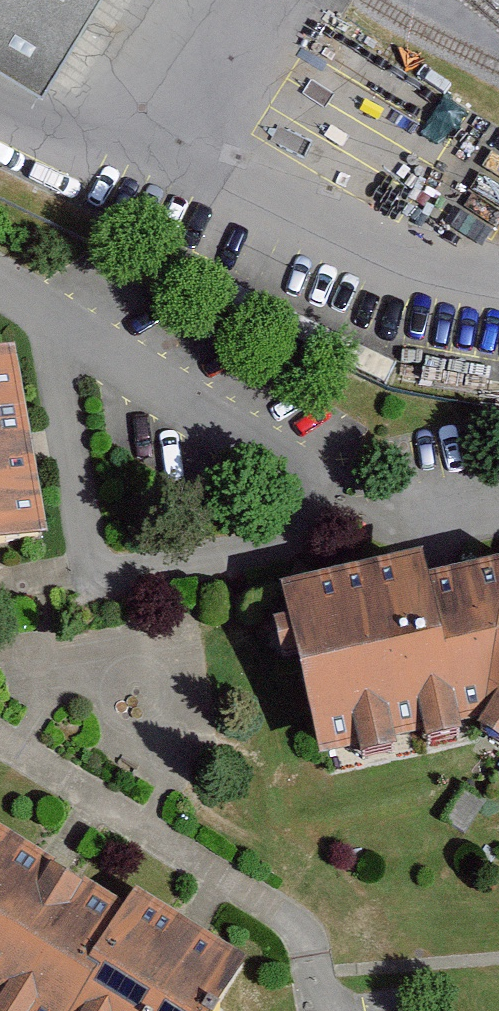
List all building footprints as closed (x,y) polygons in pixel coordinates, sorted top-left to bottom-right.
[(40,84),(46,87),(97,0),(0,0),(0,60),(40,84)] [(366,49),(320,112),(383,159),(402,133),(407,137),(435,100),(366,49)] [(40,533),(10,343),(0,344),(0,540),(40,533)] [(430,567),(424,542),(275,577),(318,755),(326,753),(354,746),(357,758),(399,748),(396,736),(423,730),(425,741),(464,732),(461,720),(483,715),(479,721),(498,734),(498,551),(430,567)] [(0,822),(0,1010),(1,1010),(64,1010),(97,958),(90,953),(125,898),(0,822)] [(253,955),(135,882),(125,898),(90,953),(97,958),(64,1010),(218,1010),(253,955)]
